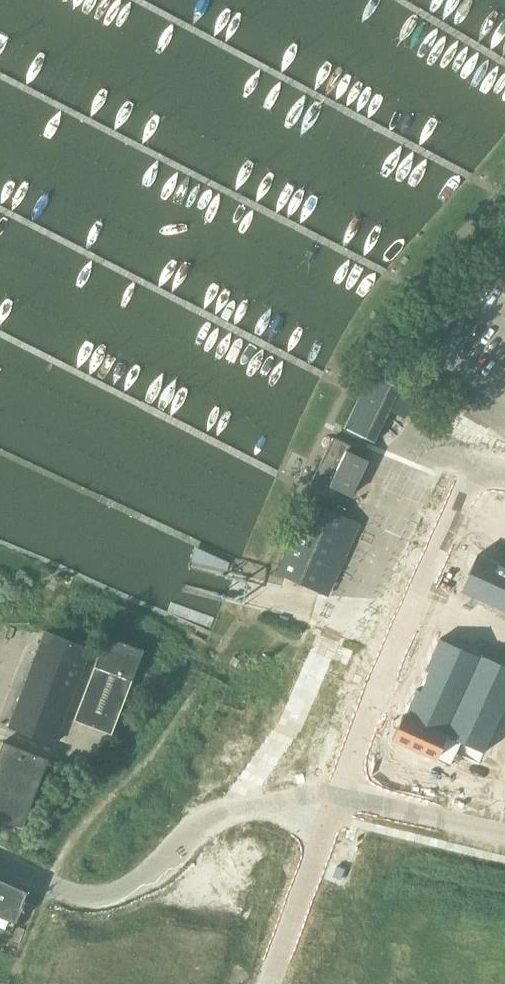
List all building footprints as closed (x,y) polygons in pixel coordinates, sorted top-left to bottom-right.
[(373,375),(349,429),(377,443),(392,412),(406,419),(408,416),(428,375),(412,367),(401,389),(373,375)] [(351,498),(369,462),(348,453),(350,448),(334,440),(311,487),(328,495),(330,489),(351,498)] [(323,595),(355,522),(311,503),(279,576),(323,595)] [(468,580),(483,586),(476,602),(504,615),(504,573),(476,560),(468,580)] [(406,717),(448,736),(487,753),(504,713),(504,665),(480,654),(480,656),(441,638),(426,672),(430,673),(422,691),(418,690),(406,717)] [(404,716),(393,741),(437,760),(448,736),(406,717),(404,716)]
